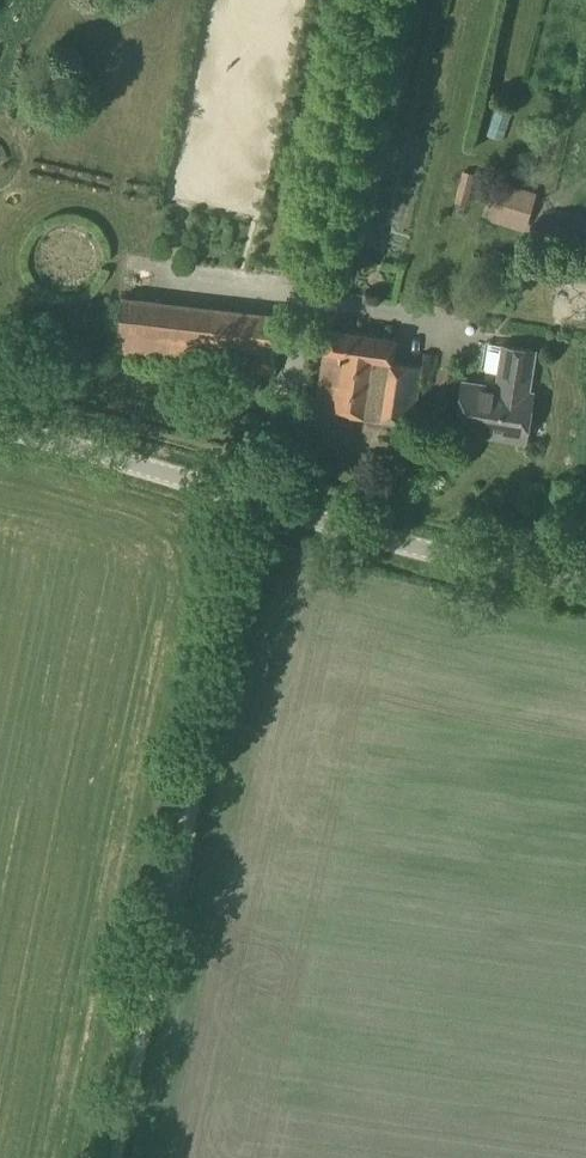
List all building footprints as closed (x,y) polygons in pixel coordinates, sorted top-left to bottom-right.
[(500,134),(508,106),(488,101),(480,128),(500,134)] [(456,200),(466,203),(472,183),(462,179),(456,200)] [(492,213),(522,222),(532,192),(501,183),(492,213)] [(114,356),(273,373),(280,315),(121,296),(114,356)] [(315,408),(411,423),(419,367),(391,363),(395,339),(327,329),(315,408)] [(453,430),(484,435),(482,443),(523,450),(530,403),(526,402),(533,350),(503,346),(496,388),(461,383),(453,430)]
